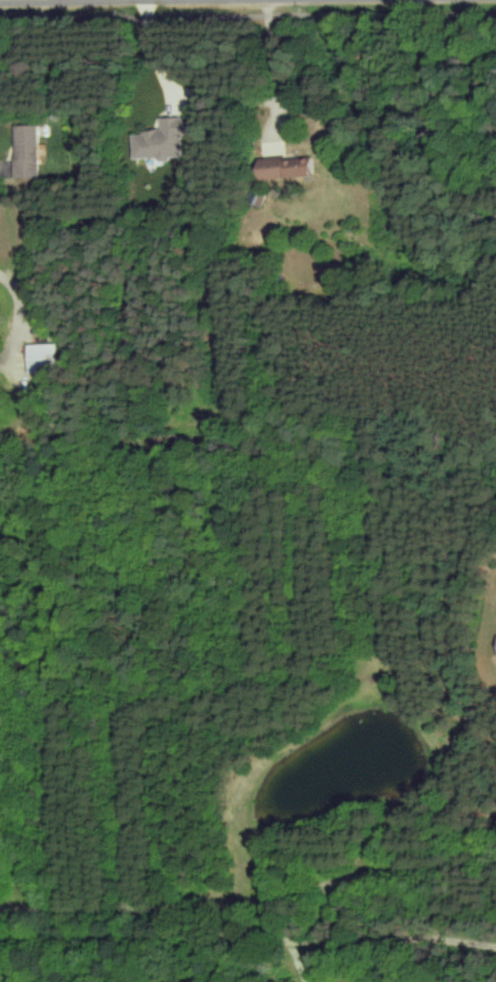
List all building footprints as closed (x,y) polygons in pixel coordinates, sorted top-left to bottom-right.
[(131,159),(181,157),(180,136),(188,135),(188,117),(159,118),(159,131),(130,132),(131,159)] [(13,177),(37,177),(36,125),(13,125),(13,177)] [(256,157),(256,178),(310,176),(309,157),(282,158),(282,157),(256,157)] [(56,343),(27,344),(28,373),(57,372),(56,343)]
